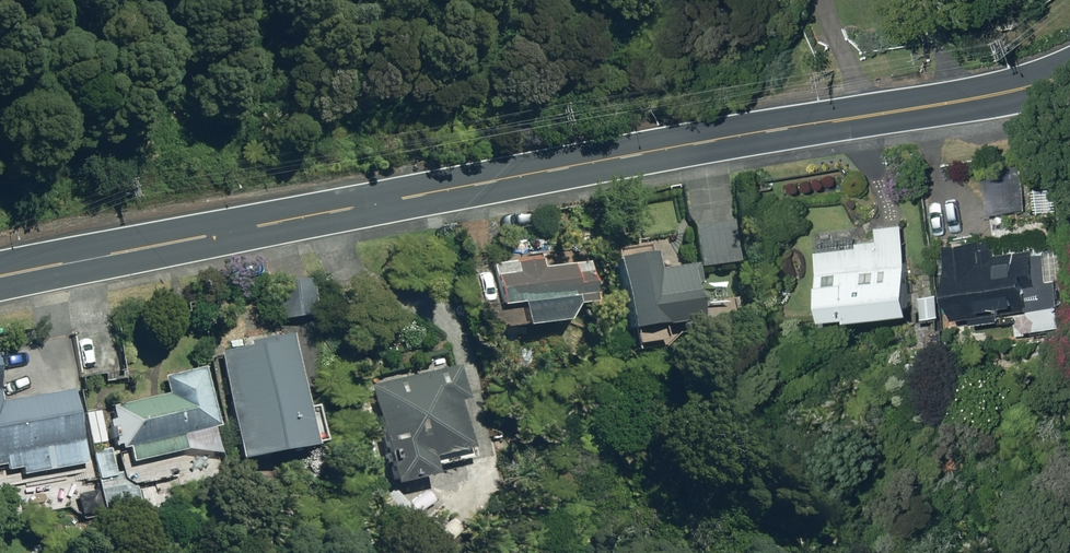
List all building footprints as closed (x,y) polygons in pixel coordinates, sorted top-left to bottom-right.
[(687,227),(693,269),(737,263),(731,221),(687,227)] [(845,325),(845,320),(908,313),(898,225),(871,228),(873,242),(853,243),(853,248),(810,252),(813,285),(810,285),(813,329),(845,325)] [(945,278),(950,317),(1055,305),(1052,279),(1058,278),(1055,254),(1038,257),(1038,252),(987,257),(985,244),(972,245),(972,242),(938,246),(942,278),(945,278)] [(598,262),(611,333),(683,319),(677,287),(682,286),(678,267),(640,275),(636,255),(598,262)] [(482,266),(487,308),(567,297),(569,307),(588,304),(583,271),(565,274),(564,262),(534,265),(533,259),(482,266)] [(267,286),(271,323),(309,318),(306,282),(267,286)] [(917,297),(920,319),(937,317),(934,294),(917,297)] [(213,354),(225,462),(296,454),(291,408),(313,405),(308,365),(287,367),(283,338),(241,343),(243,350),(213,354)] [(357,388),(380,489),(422,479),(418,462),(457,453),(446,405),(455,403),(447,368),(357,388)] [(121,452),(124,466),(179,452),(176,438),(212,429),(196,370),(156,380),(160,396),(103,411),(106,422),(100,424),(105,443),(108,442),(110,449),(112,448),(114,453),(121,452)] [(63,392),(0,404),(0,474),(13,471),(14,479),(79,466),(63,392)] [(78,416),(84,446),(99,443),(93,413),(78,416)] [(90,483),(97,524),(133,517),(128,490),(116,481),(115,474),(107,475),(103,451),(84,454),(88,483),(90,483)]
